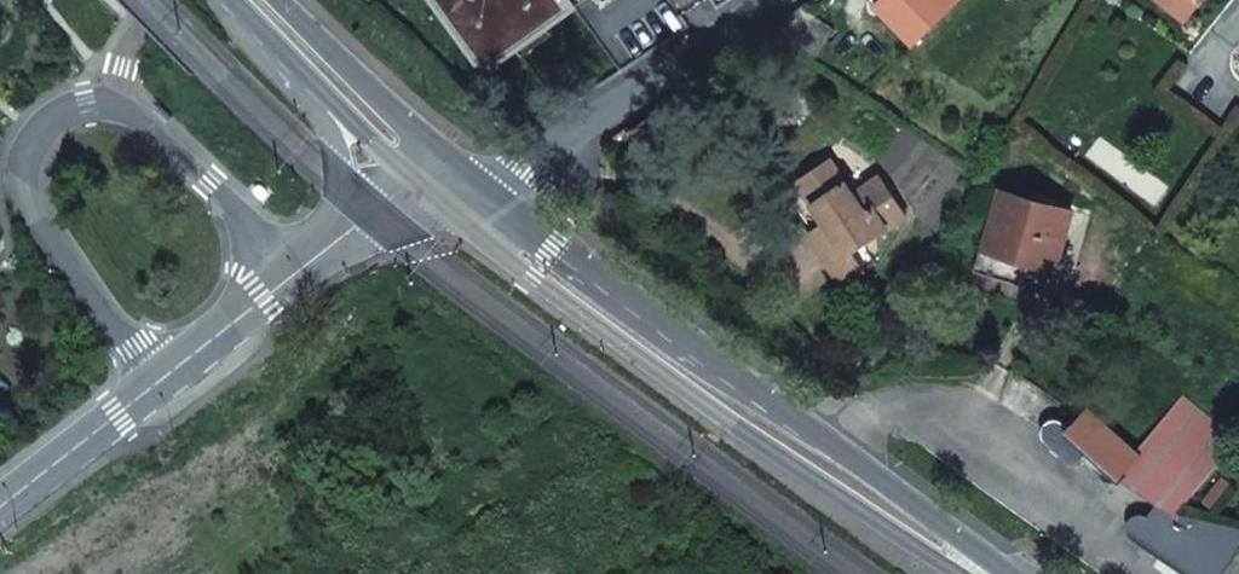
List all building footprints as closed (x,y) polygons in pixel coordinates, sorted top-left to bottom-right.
[(489,73),(520,51),(522,50),(516,42),(544,22),(550,30),(552,29),(589,0),(437,0),(489,73)] [(879,7),(896,25),(894,28),(899,33),(902,30),(916,46),(963,0),(886,0),(879,7)] [(1186,16),(1199,0),(1166,0),(1186,16)] [(804,8),(775,28),(815,56),(835,33),(804,8)] [(525,57),(556,35),(552,29),(550,30),(544,22),(516,42),(522,50),(520,51),(525,57)] [(844,284),(876,263),(866,246),(908,217),(883,179),(855,198),(832,163),(802,184),(816,206),(824,201),(837,219),(828,225),(812,236),(844,284)] [(979,265),(1040,282),(1041,283),(1045,282),(1047,280),(1048,279),(1066,217),(1006,199),(998,225),(986,221),(981,237),(987,239),(979,265)] [(816,206),(828,225),(837,219),(824,201),(816,206)] [(1183,511),(1238,439),(1238,438),(1188,398),(1142,454),(1092,411),(1075,430),(1060,422),(1056,421),(1053,421),(1046,428),(1044,433),(1046,437),(1050,444),(1067,457),(1077,463),(1080,463),(1082,463),(1084,462),(1087,460),(1090,456),(1092,452),(1106,465),(1104,468),(1103,472),(1103,474),(1104,478),(1105,480),(1108,482),(1113,485),(1117,485),(1120,484),(1125,481),(1163,504),(1155,518),(1152,515),(1148,514),(1144,514),(1140,515),(1137,518),(1135,522),(1134,526),(1134,530),(1135,533),(1138,536),(1190,573),(1225,573),(1238,555),(1238,525),(1183,511)] [(1227,476),(1208,500),(1220,510),(1238,485),(1227,476)]
